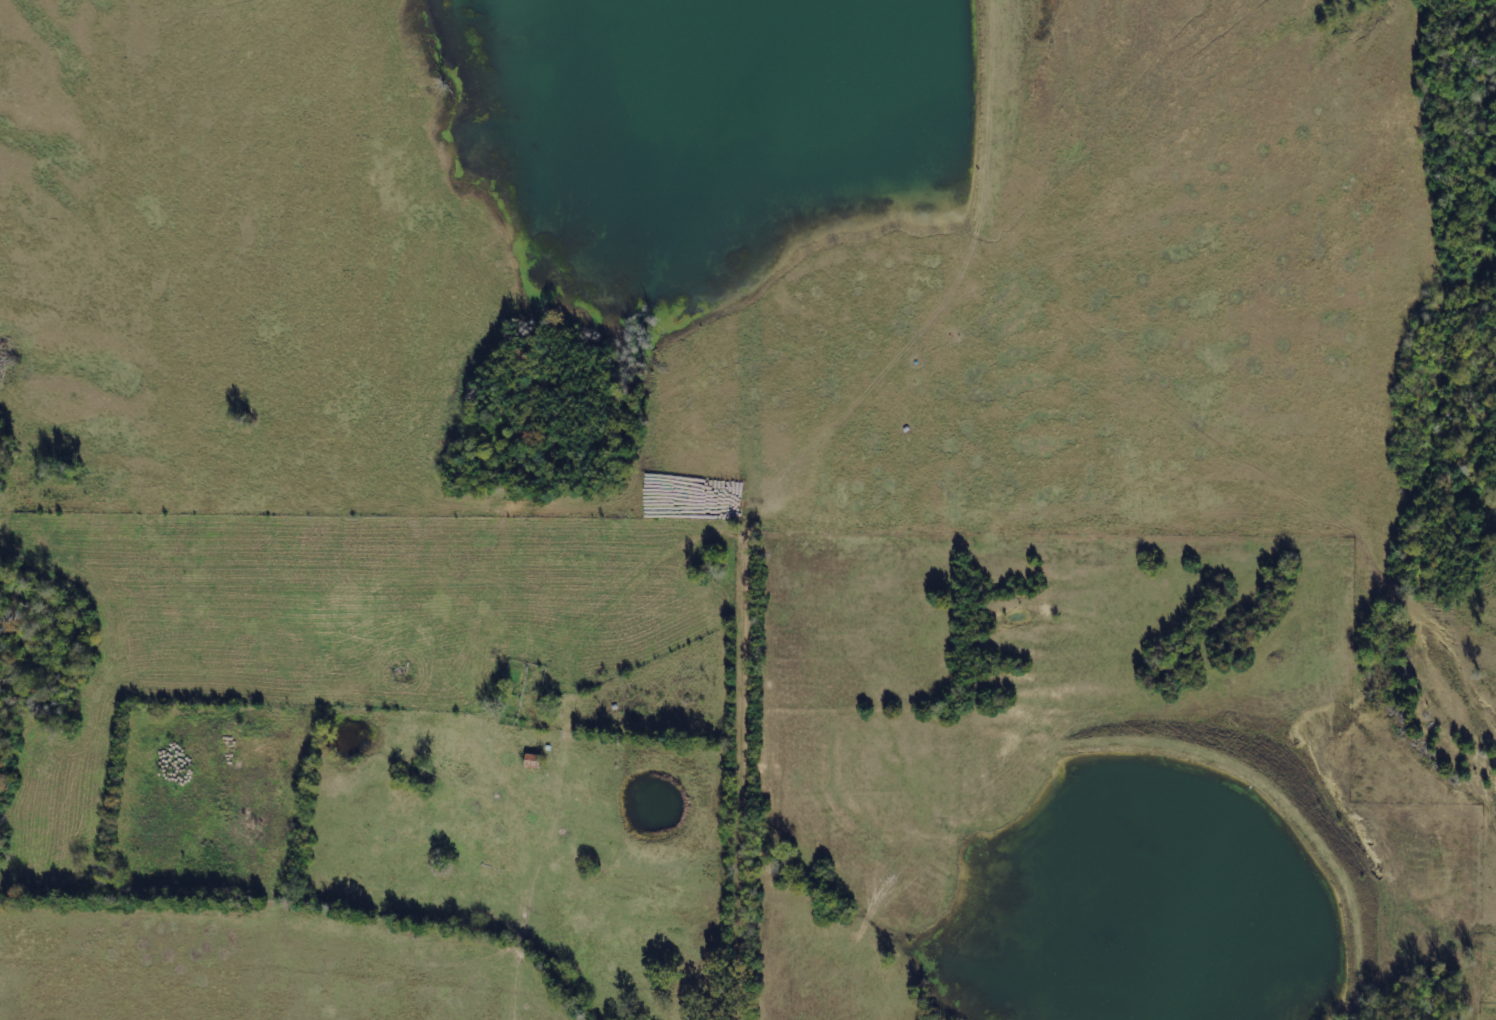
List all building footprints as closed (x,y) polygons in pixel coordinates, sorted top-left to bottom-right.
[(542,768),(543,754),(528,753),(527,768),(542,768)]
